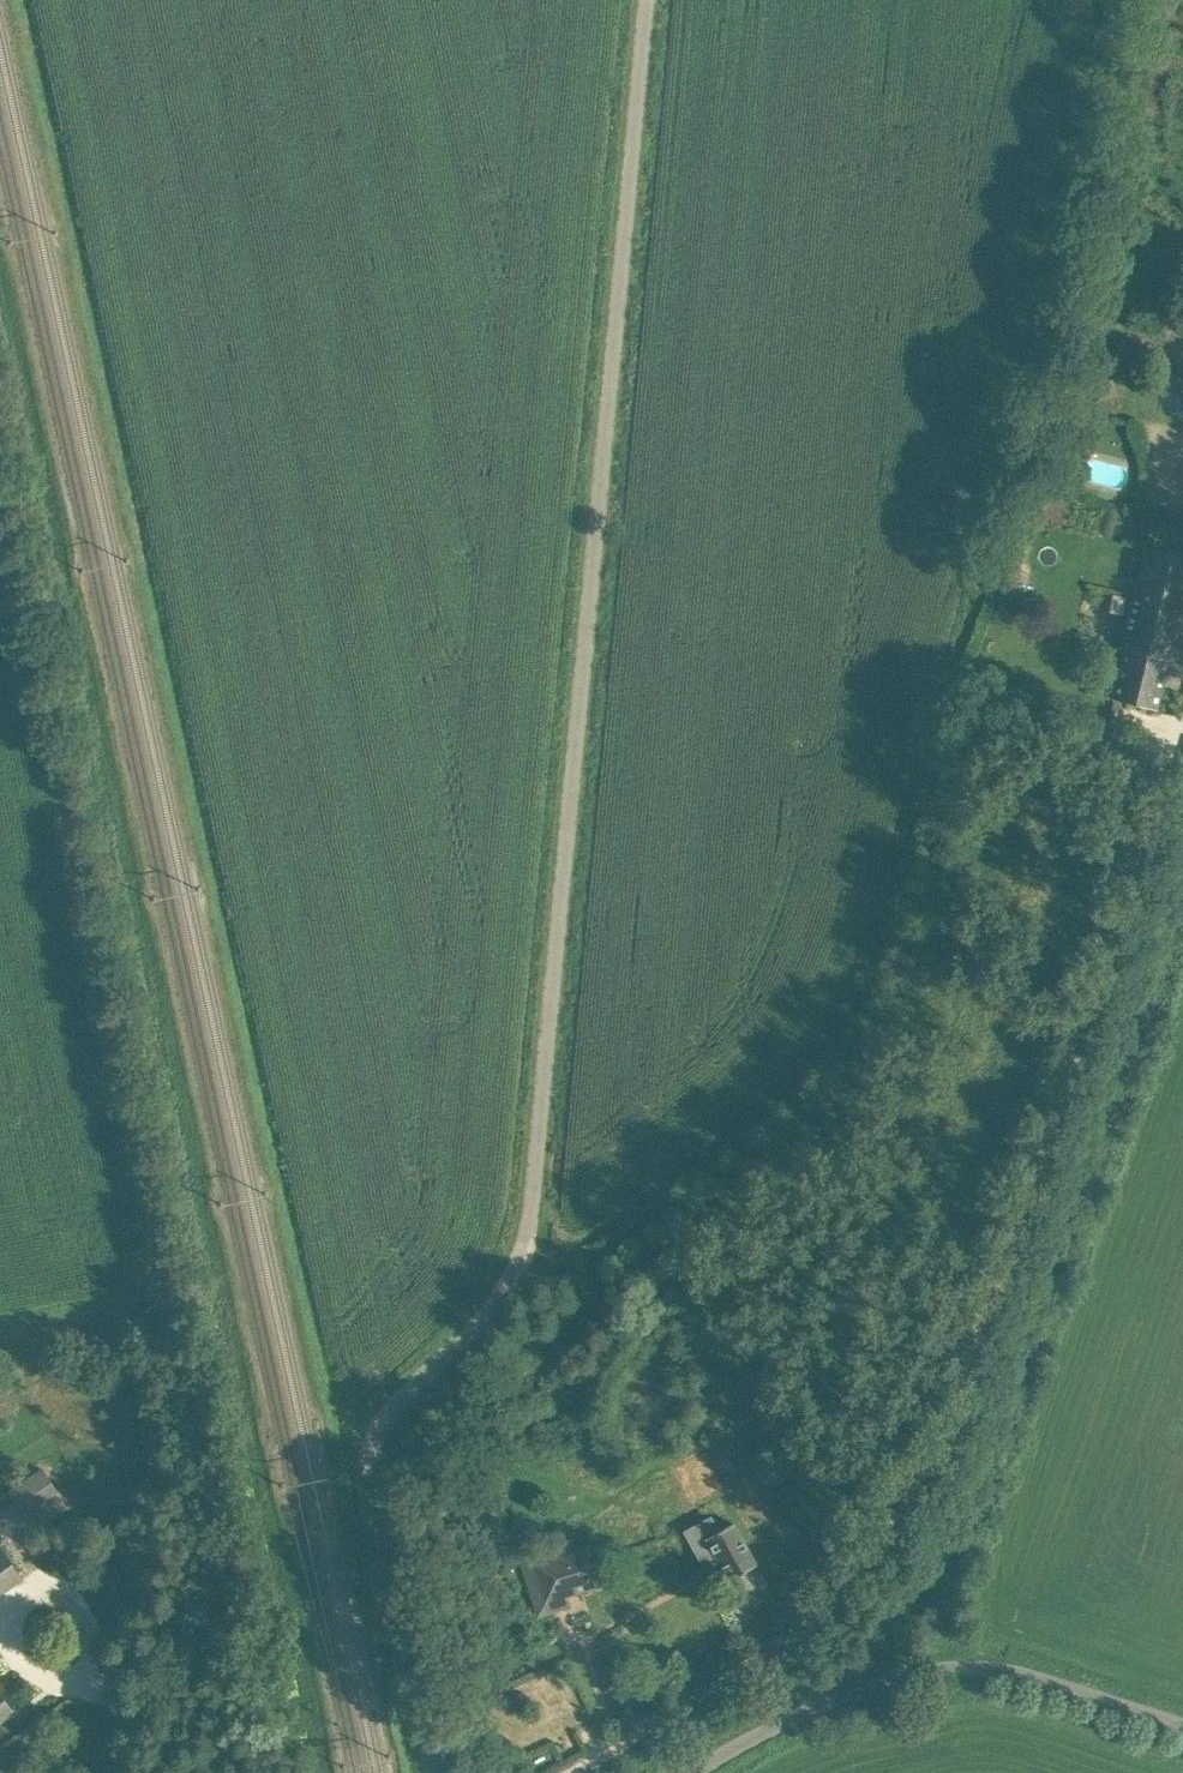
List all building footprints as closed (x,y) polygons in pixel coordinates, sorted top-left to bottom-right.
[(1167,659),(1173,660),(1182,619),(1182,555),(1146,546),(1119,652),(1125,653),(1114,699),(1155,709),(1167,659)] [(58,1491),(42,1466),(7,1489),(23,1514),(58,1491)] [(710,1514),(682,1530),(705,1570),(719,1562),(729,1580),(756,1564),(733,1522),(719,1530),(710,1514)] [(517,1554),(538,1616),(568,1605),(565,1596),(604,1584),(591,1542),(575,1547),(571,1536),(517,1554)] [(0,1545),(0,1593),(22,1578),(0,1545)] [(13,1711),(0,1693),(0,1720),(13,1711)]
